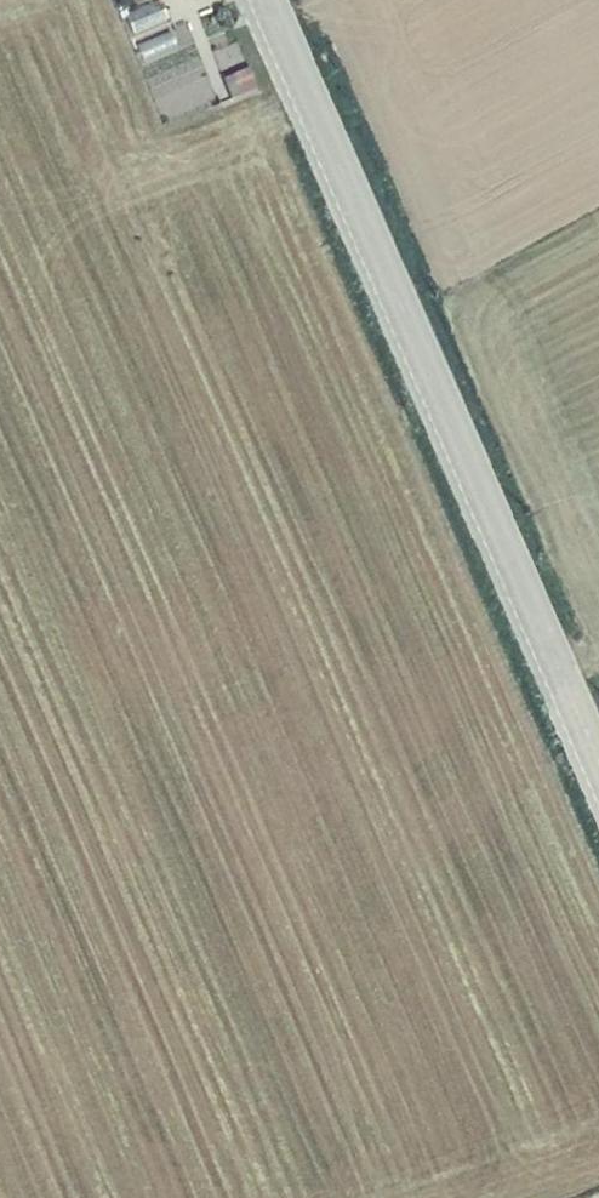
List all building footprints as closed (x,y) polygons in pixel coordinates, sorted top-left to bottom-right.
[(125,18),(133,35),(167,21),(159,3),(125,18)] [(143,63),(177,49),(168,28),(135,42),(143,63)] [(222,80),(230,99),(256,89),(248,70),(222,80)]
